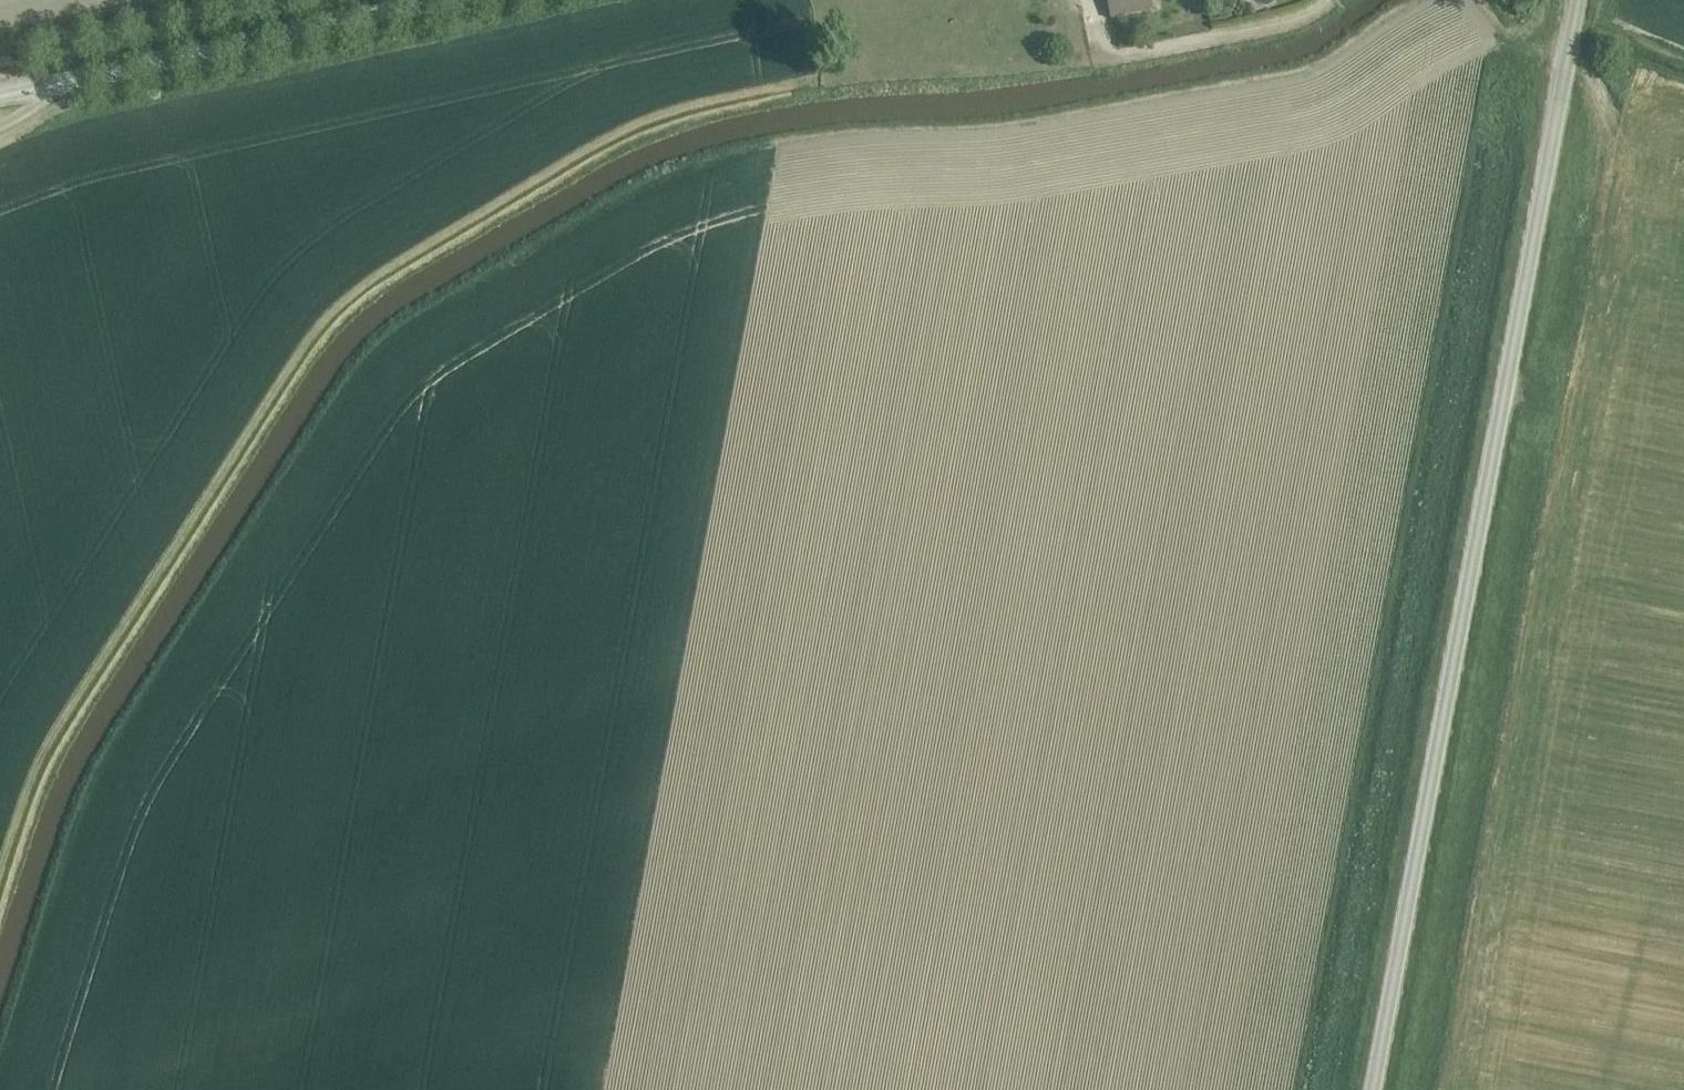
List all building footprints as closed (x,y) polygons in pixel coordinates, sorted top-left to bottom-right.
[(1111,20),(1151,12),(1148,0),(1107,0),(1111,20)] [(1236,9),(1240,0),(1218,0),(1217,1),(1236,9)]
